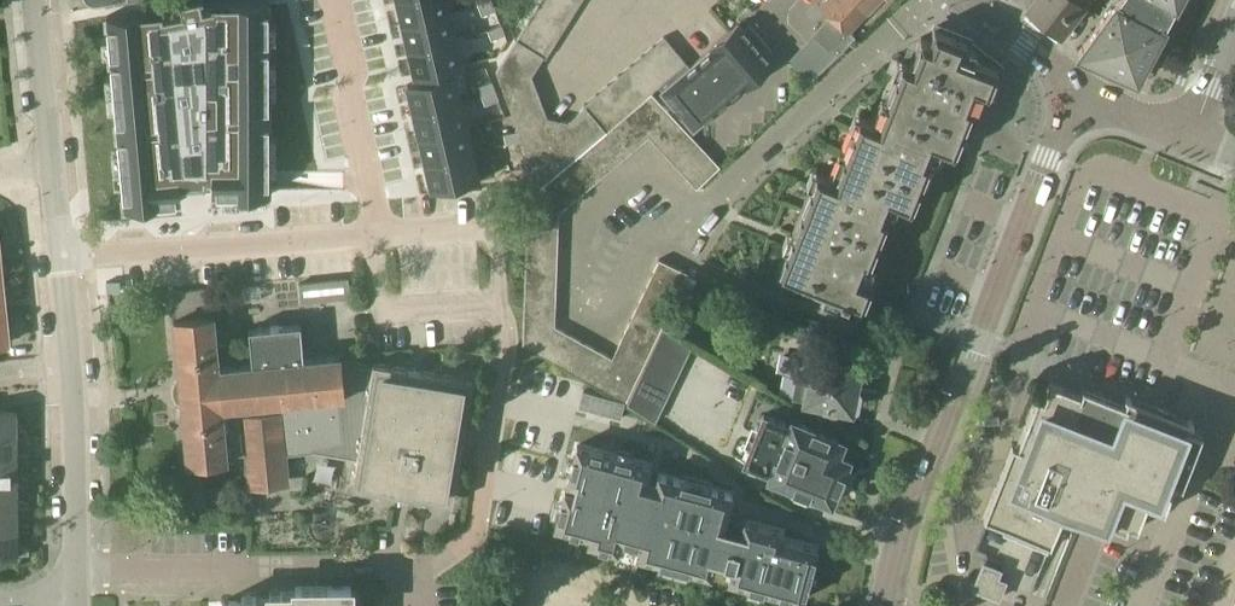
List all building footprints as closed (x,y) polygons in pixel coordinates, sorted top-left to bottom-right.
[(107,15),(109,39),(116,38),(118,51),(110,52),(110,54),(112,76),(120,75),(121,89),(113,90),(113,93),(121,92),(123,106),(115,107),(119,151),(127,150),(128,164),(120,165),(120,168),(128,167),(129,181),(122,182),(125,208),(164,204),(164,202),(181,200),(180,193),(212,190),(212,193),(229,193),(229,195),(269,195),(268,168),(261,168),(261,155),(269,155),(269,151),(261,151),(261,138),(268,138),(268,93),(261,93),(261,80),(269,80),(269,76),(261,76),(261,62),(268,62),(268,40),(269,40),(269,38),(261,38),(261,25),(268,25),(268,1),(212,1),(212,4),(202,6),(201,0),(176,0),(177,1),(180,1),(182,10),(163,14),(163,10),(107,15)] [(403,22),(450,11),(447,0),(398,0),(403,22)] [(478,4),(482,14),(495,8),(492,0),(490,0),(478,4)] [(652,91),(686,62),(665,35),(584,103),(586,105),(568,120),(548,116),(532,74),(543,56),(546,57),(582,0),(541,0),(526,24),(518,37),(496,71),(540,185),(541,185),(548,179),(561,168),(574,158),(586,147),(598,137),(611,126),(623,116),(652,91)] [(526,24),(541,0),(523,0),(513,16),(526,24)] [(791,59),(812,78),(855,36),(849,31),(850,29),(877,0),(825,0),(821,5),(839,22),(842,24),(830,37),(820,28),(791,59)] [(1024,6),(1027,9),(1026,11),(1057,37),(1071,20),(1068,18),(1083,0),(1029,0),(1024,6)] [(1106,6),(1109,9),(1078,51),(1114,67),(1113,68),(1138,79),(1146,64),(1144,63),(1164,26),(1165,27),(1178,3),(1177,2),(1178,0),(1110,0),(1106,6)] [(450,11),(403,22),(409,47),(456,37),(450,11)] [(739,22),(711,46),(712,47),(662,89),(694,127),(744,84),(745,85),(773,62),(767,56),(773,50),(750,23),(744,28),(739,22)] [(501,24),(488,29),(491,38),(505,33),(501,24)] [(786,246),(776,272),(825,291),(838,296),(862,306),(873,278),(869,276),(865,275),(870,263),(890,214),(895,200),(898,202),(914,208),(934,159),(936,159),(941,146),(956,152),(980,91),(988,94),(999,67),(963,53),(968,40),(937,27),(931,41),(921,37),(911,62),(904,59),(903,60),(898,73),(888,99),(879,120),(878,122),(860,115),(854,128),(844,154),(835,176),(831,175),(817,169),(817,171),(812,183),(791,233),(786,246)] [(456,37),(409,47),(415,74),(462,63),(456,37)] [(417,81),(408,83),(408,84),(414,110),(461,99),(454,72),(417,81)] [(492,80),(478,85),(482,94),(495,89),(492,80)] [(495,89),(482,94),(485,103),(498,98),(499,98),(495,89)] [(623,116),(642,141),(649,135),(671,112),(652,91),(623,116)] [(461,99),(414,110),(420,135),(466,124),(461,99)] [(671,112),(649,135),(661,148),(683,125),(671,112)] [(623,116),(611,126),(630,152),(642,141),(623,116)] [(466,124),(420,135),(425,161),(472,150),(466,124)] [(683,125),(661,148),(673,161),(695,138),(683,125)] [(611,126),(598,137),(617,162),(630,152),(611,126)] [(518,129),(504,132),(506,142),(520,139),(518,129)] [(586,147),(605,173),(617,162),(598,137),(586,147)] [(695,138),(673,161),(685,174),(707,151),(695,138)] [(586,147),(574,158),(593,183),(605,173),(586,147)] [(472,150),(425,161),(432,187),(478,176),(472,150)] [(707,151),(685,174),(697,187),(720,165),(707,151)] [(574,158),(561,168),(580,194),(593,183),(574,158)] [(536,175),(533,168),(524,172),(529,186),(538,182),(536,175)] [(548,179),(568,204),(580,194),(561,168),(548,179)] [(548,179),(541,185),(540,185),(529,186),(528,210),(559,212),(568,204),(548,179)] [(528,210),(527,226),(559,228),(559,212),(528,210)] [(527,226),(527,243),(558,244),(559,228),(527,226)] [(527,243),(526,259),(557,260),(558,244),(527,243)] [(659,258),(652,273),(680,288),(688,271),(659,258)] [(526,259),(526,275),(557,277),(557,260),(526,259)] [(652,273),(645,288),(673,303),(680,288),(652,273)] [(526,275),(525,291),(556,293),(557,277),(526,275)] [(348,276),(299,281),(301,302),(350,297),(348,276)] [(645,288),(638,302),(666,317),(673,303),(645,288)] [(525,291),(524,307),(556,309),(556,293),(525,291)] [(638,302),(631,317),(659,332),(666,317),(638,302)] [(556,309),(524,307),(523,343),(542,353),(555,325),(556,309)] [(0,313),(0,343),(8,342),(5,312),(0,313)] [(179,379),(173,384),(174,398),(181,402),(187,463),(227,459),(227,455),(245,453),(247,475),(248,475),(248,480),(253,482),(257,484),(262,485),(266,485),(271,484),(275,483),(280,482),(284,479),(287,476),(288,476),(286,454),(313,451),(356,458),(371,366),(340,361),(340,356),(304,359),(300,323),(248,329),(252,365),(218,368),(213,315),(174,318),(179,379)] [(631,317),(624,331),(652,347),(659,332),(631,317)] [(570,333),(555,325),(542,353),(556,361),(570,333)] [(655,422),(691,345),(663,326),(627,404),(655,422)] [(624,331),(617,346),(645,361),(652,347),(624,331)] [(570,333),(556,361),(565,366),(571,369),(584,341),(570,333)] [(584,341),(571,369),(585,377),(598,348),(584,341)] [(617,346),(612,356),(599,385),(627,400),(645,361),(617,346)] [(612,356),(598,348),(585,377),(599,385),(612,356)] [(794,353),(790,375),(798,377),(794,397),(807,400),(807,401),(820,404),(818,417),(841,422),(844,407),(851,408),(851,407),(855,405),(858,391),(855,387),(859,366),(842,362),(842,360),(825,356),(825,358),(812,355),(812,357),(794,353)] [(357,458),(352,487),(395,494),(394,498),(409,500),(410,497),(452,504),(462,446),(467,447),(470,429),(465,429),(473,379),(374,362),(373,367),(371,366),(356,458),(357,458)] [(1052,541),(1065,505),(1105,520),(1106,516),(1138,528),(1147,504),(1165,510),(1180,469),(1185,471),(1187,466),(1190,467),(1199,442),(1197,441),(1200,432),(1191,429),(1194,421),(1189,419),(1180,413),(1172,408),(1162,403),(1152,400),(1141,398),(1131,396),(1126,394),(1123,402),(1101,393),(1101,394),(1097,392),(1092,391),(1088,389),(1086,394),(1050,381),(1044,398),(1037,395),(1003,487),(996,485),(984,515),(1052,541)] [(579,406),(621,417),(625,401),(583,390),(579,406)] [(28,435),(28,430),(17,427),(17,411),(0,411),(0,435),(28,435)] [(764,414),(744,462),(771,472),(769,477),(832,502),(850,458),(839,454),(844,440),(792,420),(790,425),(764,414)] [(28,458),(28,454),(18,451),(17,436),(28,436),(28,435),(0,435),(0,458),(28,458)] [(651,464),(577,443),(567,481),(575,483),(572,490),(565,488),(555,525),(590,535),(588,542),(617,549),(621,538),(640,543),(637,554),(710,575),(715,559),(732,563),(728,579),(802,599),(817,546),(782,537),(784,530),(727,515),(732,492),(659,473),(657,480),(647,477),(651,464)] [(29,483),(29,477),(18,474),(18,460),(28,460),(28,458),(0,458),(0,483),(29,483)] [(29,504),(29,501),(18,497),(18,483),(29,483),(0,483),(0,504),(29,504)] [(29,529),(29,524),(18,521),(18,506),(29,506),(29,504),(0,504),(0,529),(29,529)] [(19,553),(29,553),(29,547),(19,544),(19,530),(29,530),(29,529),(0,529),(0,553),(19,553)] [(970,589),(997,599),(1005,580),(997,577),(1000,568),(980,561),(970,589)] [(351,585),(295,586),(295,591),(271,591),(269,591),(269,605),(351,605),(351,585)] [(256,595),(242,596),(242,600),(222,600),(222,605),(256,605),(256,595)]
